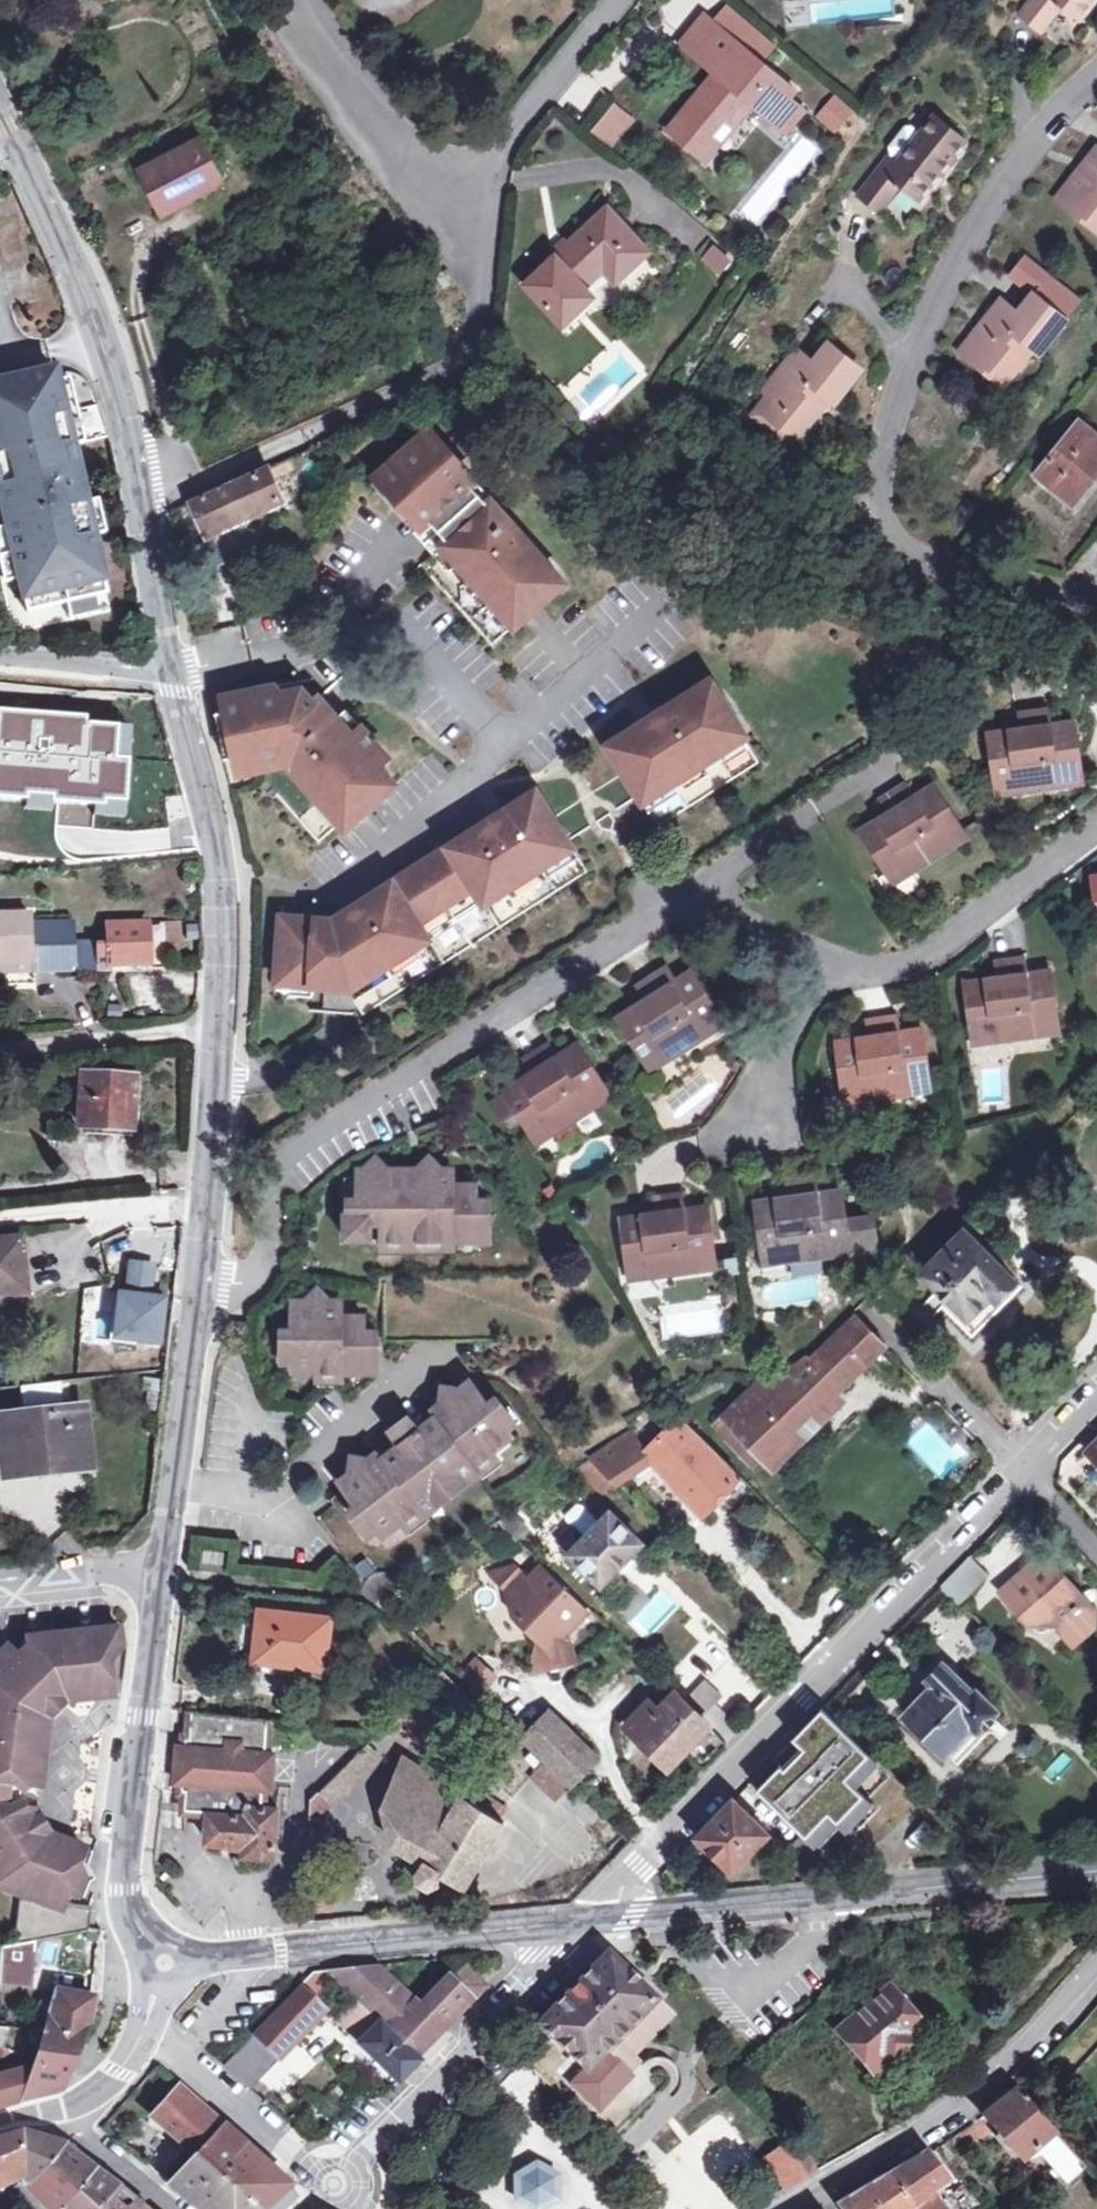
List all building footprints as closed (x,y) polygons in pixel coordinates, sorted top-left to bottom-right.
[(1017,13),(1020,16),(1037,32),(1060,7),(1076,19),(1092,0),(1028,0),(1017,13)] [(738,15),(725,31),(747,50),(758,37),(761,34),(738,15)] [(725,31),(715,22),(694,47),(729,76),(723,83),(677,139),(709,165),(726,145),(715,136),(725,123),(736,132),(756,108),(761,112),(796,140),(814,119),(799,106),(806,99),(766,65),(776,53),(758,37),(747,50),(725,31)] [(729,76),(694,47),(689,54),(723,83),(729,76)] [(862,115),(844,103),(829,126),(846,138),(862,115)] [(726,145),(709,165),(713,169),(761,112),(756,108),(736,132),(725,123),(715,136),(726,145)] [(623,113),(602,138),(620,152),(640,127),(623,113)] [(894,155),(887,149),(857,187),(876,203),(897,178),(917,193),(958,139),(929,116),(921,127),(897,157),(894,155)] [(894,155),(897,157),(921,127),(910,120),(904,120),(888,140),(894,155)] [(205,139),(144,171),(163,208),(194,192),(197,198),(227,182),(205,139)] [(1096,151),(1095,150),(1055,196),(1091,228),(1096,221),(1096,151)] [(194,192),(163,208),(167,214),(197,198),(194,192)] [(607,275),(620,289),(653,266),(616,216),(556,261),(532,278),(564,325),(590,305),(599,300),(590,288),(607,275)] [(704,263),(725,280),(738,262),(717,246),(704,263)] [(1009,278),(1030,296),(1047,275),(1025,257),(1009,278)] [(1047,275),(1030,296),(1061,322),(1080,300),(1047,275)] [(1028,352),(1036,359),(1065,326),(1061,322),(1030,296),(1021,307),(1014,315),(999,302),(960,351),(999,384),(1028,352)] [(838,407),(865,371),(832,346),(826,353),(822,359),(816,367),(798,352),(766,394),(778,404),(760,427),(794,452),(819,418),(816,414),(828,399),(838,407)] [(7,490),(15,522),(7,524),(28,616),(106,598),(82,492),(74,494),(71,476),(79,474),(60,377),(0,388),(0,491),(7,490)] [(1079,426),(1037,479),(1073,508),(1096,478),(1096,439),(1079,426)] [(430,431),(379,476),(425,527),(430,523),(448,543),(443,547),(515,627),(520,622),(523,626),(550,602),(547,598),(564,583),(529,545),(526,548),(505,526),(511,521),(430,431)] [(268,466),(179,508),(159,528),(165,556),(283,500),(268,466)] [(425,527),(379,476),(375,484),(419,533),(425,527)] [(515,627),(443,547),(422,567),(493,646),(515,627)] [(1087,632),(1096,634),(1096,609),(1091,608),(1087,632)] [(739,731),(746,727),(725,695),(719,699),(708,682),(678,701),(681,706),(656,721),(654,717),(609,746),(640,796),(651,789),(655,796),(744,739),(739,731)] [(276,688),(224,699),(227,714),(237,759),(240,775),(275,768),(289,765),(342,824),(392,779),(380,767),(389,758),(363,730),(355,737),(338,720),(320,700),(315,704),(303,692),(290,703),(276,688)] [(1019,711),(1020,724),(1021,733),(1010,734),(1009,725),(989,727),(995,777),(1012,775),(1013,789),(1057,785),(1057,779),(1078,777),(1072,720),(1052,722),(1050,708),(1019,711)] [(338,720),(355,737),(363,730),(347,712),(338,720)] [(237,759),(227,714),(217,716),(227,761),(237,759)] [(140,830),(142,761),(120,762),(119,726),(0,717),(0,826),(140,830)] [(1021,733),(1020,724),(1009,725),(1010,734),(1021,733)] [(759,763),(744,739),(655,796),(651,789),(640,796),(660,827),(759,763)] [(321,843),(342,824),(289,765),(275,768),(258,783),(273,801),(278,796),(321,843)] [(640,796),(625,772),(554,818),(569,842),(598,823),(602,830),(613,832),(616,821),(611,815),(640,796)] [(996,791),(1013,789),(1012,775),(995,777),(996,791)] [(342,824),(347,830),(397,785),(392,779),(342,824)] [(881,798),(889,810),(894,817),(884,823),(879,817),(863,828),(891,868),(906,858),(913,868),(951,843),(948,838),(963,828),(931,782),(915,792),(907,781),(881,798)] [(559,849),(569,842),(554,818),(537,792),(492,821),(494,826),(470,842),(466,838),(378,895),(381,899),(337,927),(322,926),(322,921),(284,919),(280,977),(293,978),(293,985),(327,988),(348,989),(368,976),(370,979),(431,940),(419,921),(473,886),(485,905),(563,855),(559,849)] [(889,810),(879,817),(884,823),(894,817),(889,810)] [(348,989),(327,988),(325,1013),(340,1014),(356,1016),(363,1011),(365,1016),(589,873),(569,842),(559,849),(563,855),(485,905),(473,886),(419,921),(431,940),(370,979),(368,976),(348,989)] [(906,858),(891,868),(898,877),(913,868),(906,858)] [(34,964),(33,917),(0,918),(1,966),(34,964)] [(113,926),(114,942),(115,967),(151,966),(151,925),(113,926)] [(115,967),(114,942),(77,944),(76,927),(40,928),(42,971),(76,970),(76,975),(115,974),(115,967)] [(991,958),(993,969),(1022,964),(1020,953),(991,958)] [(992,970),(994,983),(995,993),(985,994),(983,984),(964,987),(970,1036),(989,1034),(991,1047),(1033,1042),(1032,1034),(1051,1032),(1046,977),(1026,980),(1024,966),(992,970)] [(636,989),(644,1001),(649,1008),(639,1014),(633,1007),(618,1017),(645,1060),(661,1050),(668,1060),(704,1037),(700,1031),(717,1020),(687,974),(670,984),(661,972),(636,989)] [(995,993),(994,983),(983,984),(985,994),(995,993)] [(644,1001),(633,1007),(639,1014),(649,1008),(644,1001)] [(866,1025),(868,1040),(869,1047),(858,1048),(857,1042),(839,1044),(845,1092),(862,1089),(864,1103),(906,1097),(906,1091),(927,1088),(920,1034),(900,1036),(898,1021),(866,1025)] [(989,1034),(970,1036),(971,1050),(991,1047),(989,1034)] [(526,1063),(535,1077),(539,1084),(528,1091),(524,1084),(508,1095),(511,1099),(520,1114),(534,1135),(551,1124),(558,1136),(594,1112),(590,1107),(607,1096),(577,1050),(559,1061),(550,1048),(526,1063)] [(661,1050),(645,1060),(652,1070),(668,1060),(661,1050)] [(134,1130),(138,1081),(87,1076),(83,1125),(134,1130)] [(539,1084),(535,1077),(524,1084),(528,1091),(539,1084)] [(847,1105),(864,1103),(862,1089),(845,1092),(847,1105)] [(507,1124),(520,1114),(511,1099),(496,1108),(507,1124)] [(542,1147),(558,1136),(551,1124),(534,1135),(542,1147)] [(374,1179),(396,1179),(396,1172),(392,1170),(392,1165),(390,1163),(385,1160),(382,1161),(377,1165),(376,1170),(378,1173),(374,1179)] [(430,1172),(425,1179),(446,1178),(443,1173),(445,1172),(445,1165),(442,1161),(436,1160),(430,1164),(429,1167),(430,1172)] [(365,1200),(352,1201),(352,1212),(349,1212),(349,1241),(380,1241),(380,1226),(389,1226),(389,1244),(407,1243),(416,1243),(452,1243),(460,1243),(496,1242),(496,1222),(496,1200),(480,1200),(480,1187),(461,1187),(461,1178),(446,1178),(425,1179),(396,1179),(374,1179),(364,1179),(365,1200)] [(365,1200),(364,1179),(349,1180),(349,1201),(352,1201),(365,1200)] [(781,1193),(783,1207),(784,1215),(774,1217),(773,1209),(753,1211),(762,1259),(759,1259),(762,1278),(784,1275),(783,1269),(824,1262),(823,1255),(843,1252),(843,1259),(873,1255),(868,1220),(838,1225),(834,1200),(813,1202),(811,1189),(781,1193)] [(652,1195),(654,1210),(655,1219),(645,1220),(644,1211),(624,1214),(631,1263),(651,1260),(652,1272),(695,1265),(694,1259),(717,1256),(710,1203),(687,1206),(684,1190),(652,1195)] [(784,1215),(783,1207),(773,1209),(774,1217),(784,1215)] [(655,1219),(654,1210),(644,1211),(645,1220),(655,1219)] [(1018,1282),(968,1232),(925,1276),(971,1322),(994,1299),(998,1302),(1018,1282)] [(23,1291),(19,1242),(0,1244),(0,1293),(23,1291)] [(824,1262),(843,1259),(843,1252),(823,1255),(824,1262)] [(633,1274),(652,1272),(651,1260),(631,1263),(633,1274)] [(135,1265),(133,1283),(131,1297),(127,1297),(124,1296),(119,1340),(122,1341),(162,1345),(168,1302),(152,1300),(153,1295),(154,1286),(156,1267),(135,1265)] [(299,1300),(321,1300),(315,1296),(318,1293),(318,1287),(314,1283),(309,1282),(305,1283),(303,1286),(302,1290),(304,1295),(299,1300)] [(548,1298),(548,1290),(539,1291),(539,1299),(548,1298)] [(306,1362),(306,1365),(332,1365),(360,1366),(367,1366),(367,1323),(353,1323),(353,1308),(331,1307),(331,1300),(321,1300),(299,1300),(283,1299),(283,1322),(271,1323),(270,1339),(282,1339),(282,1355),(289,1362),(306,1362)] [(249,1319),(233,1317),(230,1333),(246,1335),(249,1319)] [(725,1419),(768,1460),(885,1347),(859,1319),(812,1363),(807,1358),(792,1369),(779,1376),(765,1380),(725,1419)] [(270,1354),(282,1355),(282,1339),(270,1339),(270,1354)] [(331,1379),(332,1365),(306,1365),(307,1378),(313,1378),(331,1379)] [(441,1405),(411,1427),(395,1439),(365,1462),(349,1474),(337,1483),(350,1501),(341,1509),(349,1520),(359,1513),(371,1527),(381,1529),(394,1519),(396,1521),(488,1449),(487,1447),(501,1436),(502,1426),(490,1413),(500,1405),(491,1393),(481,1401),(468,1384),(456,1393),(441,1405)] [(441,1405),(456,1393),(451,1391),(450,1387),(447,1386),(443,1385),(438,1387),(436,1392),(438,1397),(441,1399),(441,1405)] [(741,1477),(664,1404),(629,1424),(633,1431),(636,1435),(593,1462),(618,1485),(652,1461),(704,1514),(741,1477)] [(490,1413),(502,1426),(512,1419),(500,1405),(490,1413)] [(103,1427),(101,1408),(22,1417),(27,1475),(100,1466),(96,1427),(103,1427)] [(395,1439),(411,1427),(406,1424),(404,1419),(399,1417),(394,1418),(391,1420),(390,1426),(391,1430),(396,1433),(395,1439)] [(768,1460),(725,1419),(715,1428),(757,1470),(768,1460)] [(488,1449),(396,1521),(402,1529),(494,1457),(488,1449)] [(349,1474),(365,1462),(360,1459),(359,1456),(354,1453),(348,1454),(346,1456),(344,1462),(346,1465),(348,1468),(349,1474)] [(361,1534),(371,1527),(359,1513),(349,1520),(361,1534)] [(531,1528),(516,1513),(499,1524),(517,1542),(531,1528)] [(643,1543),(612,1514),(573,1556),(604,1585),(643,1543)] [(989,1576),(971,1557),(942,1587),(961,1605),(989,1576)] [(1022,1585),(1015,1583),(1003,1595),(1030,1624),(1055,1625),(1073,1645),(1093,1627),(1094,1611),(1088,1605),(1079,1604),(1080,1595),(1049,1563),(1038,1562),(1028,1572),(1032,1576),(1022,1585)] [(516,1569),(491,1577),(509,1597),(515,1615),(541,1640),(534,1674),(565,1667),(576,1663),(568,1636),(590,1612),(543,1567),(530,1581),(516,1569)] [(638,1589),(620,1607),(646,1634),(665,1616),(638,1589)] [(263,1634),(261,1662),(328,1670),(333,1620),(262,1613),(260,1633),(263,1634)] [(32,1941),(90,1931),(92,1912),(89,1911),(75,1909),(85,1883),(79,1866),(85,1851),(53,1838),(40,1815),(49,1723),(71,1702),(104,1698),(117,1696),(115,1682),(112,1661),(124,1649),(121,1627),(28,1643),(30,1656),(21,1664),(14,1655),(9,1651),(0,1659),(0,1670),(0,1671),(0,1875),(1,1877),(0,1881),(0,1890),(39,1906),(24,1904),(18,1944),(32,1941)] [(30,1656),(28,1643),(19,1651),(14,1655),(21,1664),(30,1656)] [(471,1659),(464,1676),(489,1687),(496,1669),(471,1659)] [(930,1682),(935,1687),(907,1715),(950,1758),(979,1729),(982,1731),(1000,1712),(979,1692),(977,1695),(947,1666),(930,1682)] [(711,1707),(722,1694),(703,1678),(692,1691),(711,1707)] [(728,1744),(703,1720),(678,1696),(659,1717),(649,1706),(628,1728),(671,1768),(689,1751),(701,1762),(715,1747),(721,1752),(728,1744)] [(716,1706),(703,1720),(728,1744),(741,1731),(716,1706)] [(783,1768),(760,1792),(805,1836),(790,1853),(805,1868),(819,1867),(817,1848),(821,1852),(848,1825),(859,1835),(880,1812),(870,1802),(892,1778),(871,1758),(871,1757),(823,1710),(787,1748),(798,1759),(787,1772),(783,1768)] [(540,1756),(568,1728),(552,1713),(525,1741),(540,1756)] [(189,1796),(266,1804),(266,1789),(271,1789),(275,1724),(194,1716),(194,1727),(193,1736),(188,1736),(188,1750),(184,1749),(183,1759),(180,1759),(178,1783),(185,1784),(184,1793),(189,1794),(189,1796)] [(599,1760),(568,1728),(540,1756),(573,1787),(599,1760)] [(364,1743),(302,1804),(315,1818),(377,1756),(364,1743)] [(431,1891),(442,1885),(446,1878),(466,1889),(506,1825),(405,1765),(386,1814),(394,1847),(425,1865),(421,1871),(419,1884),(431,1891)] [(266,1810),(266,1804),(189,1796),(188,1813),(212,1815),(210,1845),(247,1847),(247,1856),(276,1857),(279,1811),(266,1810)] [(735,1873),(770,1836),(734,1802),(698,1839),(735,1873)] [(721,1928),(700,1930),(701,1938),(722,1936),(721,1928)] [(1,2004),(22,2006),(32,1941),(18,1944),(4,1947),(1,2004)] [(575,2075),(603,2102),(633,2072),(620,2060),(675,2004),(667,1996),(661,2002),(655,1996),(606,1950),(535,2022),(583,2067),(575,2075)] [(302,1989),(316,2002),(336,1980),(329,1973),(323,1967),(302,1989)] [(464,1967),(454,1977),(469,1992),(480,1982),(464,1967)] [(418,2059),(445,2031),(422,2008),(413,1999),(381,1968),(329,1973),(336,1980),(361,2003),(367,2009),(383,2024),(418,2059)] [(469,1992),(454,1977),(443,1987),(422,2008),(445,2031),(476,2000),(469,1992)] [(413,1999),(422,2008),(443,1987),(433,1978),(413,1999)] [(476,2000),(480,1982),(469,1992),(476,2000)] [(329,2015),(316,2002),(302,1989),(274,2019),(301,2044),(329,2015)] [(37,2031),(47,2032),(59,1992),(49,1990),(37,2031)] [(927,2031),(891,1990),(839,2034),(875,2076),(927,2031)] [(47,2032),(84,2041),(92,2021),(95,1997),(59,1992),(47,2032)] [(367,2009),(361,2003),(341,2025),(400,2083),(421,2061),(418,2059),(383,2024),(367,2009)] [(24,2030),(26,2006),(22,2006),(1,2004),(1,2010),(0,2011),(0,2028),(24,2030)] [(284,2063),(301,2044),(274,2019),(256,2037),(284,2063)] [(36,2067),(26,2103),(65,2092),(76,2067),(73,2065),(84,2041),(47,2032),(36,2067)] [(284,2063),(256,2037),(227,2068),(255,2094),(284,2063)] [(36,2067),(0,2077),(0,2110),(26,2103),(36,2067)] [(198,2154),(224,2125),(183,2088),(157,2118),(198,2154)] [(1037,2149),(1055,2133),(1017,2090),(984,2119),(992,2128),(1023,2162),(1037,2149)] [(248,2146),(224,2125),(198,2154),(221,2175),(248,2146)] [(973,2125),(951,2141),(959,2151),(982,2136),(973,2125)] [(20,2167),(26,2176),(46,2158),(64,2140),(23,2126),(0,2133),(0,2177),(20,2167)] [(1055,2133),(1037,2149),(1069,2186),(1088,2169),(1055,2133)] [(78,2185),(98,2164),(64,2140),(46,2158),(78,2185)] [(260,2208),(270,2208),(294,2187),(248,2146),(221,2175),(239,2189),(260,2208)] [(809,2177),(789,2149),(770,2162),(788,2189),(809,2177)] [(221,2175),(198,2154),(170,2185),(200,2208),(220,2208),(239,2189),(221,2175)] [(917,2208),(945,2208),(934,2194),(951,2181),(929,2155),(892,2177),(917,2208)] [(24,2179),(55,2208),(78,2185),(46,2158),(26,2176),(24,2179)] [(556,2200),(556,2172),(534,2160),(511,2173),(512,2201),(527,2208),(542,2208),(556,2200)] [(100,2204),(122,2181),(98,2164),(78,2185),(100,2204)] [(892,2177),(840,2207),(842,2208),(917,2208),(892,2177)] [(100,2204),(106,2208),(152,2208),(122,2181),(100,2204)] [(100,2204),(78,2185),(55,2208),(106,2208),(100,2204)] [(220,2208),(260,2208),(239,2189),(220,2208)]
